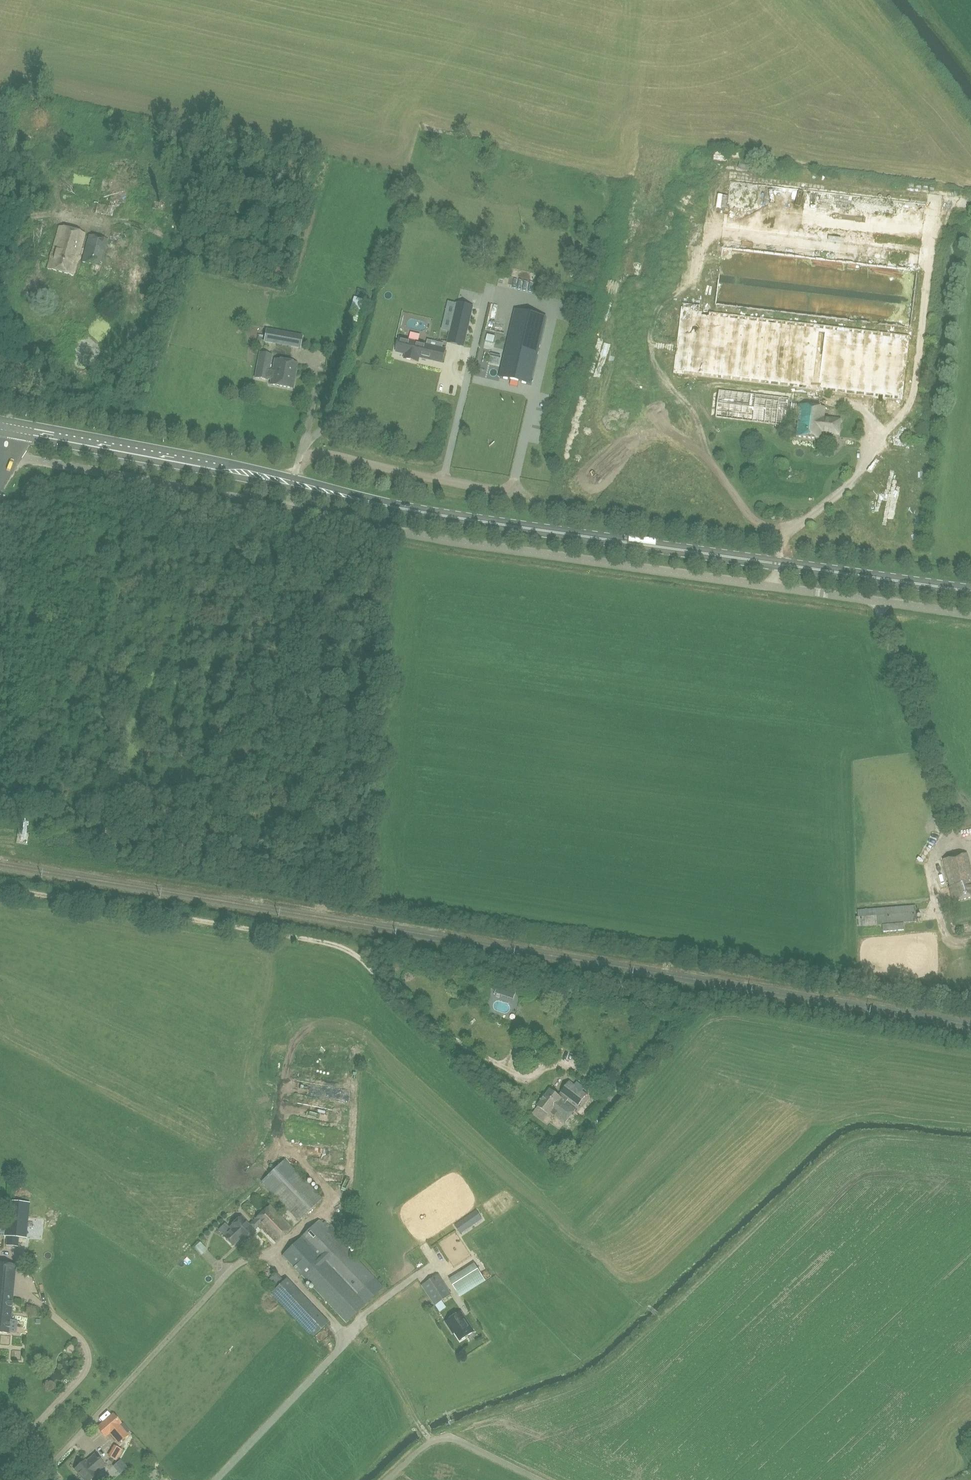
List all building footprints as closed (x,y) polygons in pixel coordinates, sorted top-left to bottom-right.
[(729,150),(729,162),(742,163),(742,150),(729,150)] [(812,279),(872,305),(875,298),(886,299),(885,300),(890,301),(885,311),(890,313),(885,312),(898,318),(902,309),(901,319),(904,321),(913,321),(924,196),(809,186),(803,201),(844,218),(842,223),(855,228),(855,233),(888,236),(886,261),(840,258),(852,262),(845,277),(836,276),(838,258),(795,255),(813,263),(812,279)] [(84,234),(59,227),(48,270),(73,276),(79,253),(82,254),(83,250),(80,249),(84,234)] [(759,237),(772,237),(772,239),(789,239),(789,230),(759,230),(759,237)] [(89,235),(82,262),(101,267),(108,240),(89,235)] [(692,293),(698,296),(701,290),(695,287),(692,293)] [(397,296),(394,310),(408,313),(411,299),(397,296)] [(466,336),(473,307),(457,303),(457,304),(450,332),(450,333),(466,336)] [(451,308),(435,306),(432,340),(447,341),(451,308)] [(530,383),(545,318),(516,311),(500,376),(530,383)] [(302,336),(266,329),(264,342),(300,349),(302,336)] [(406,353),(405,358),(418,361),(419,357),(442,362),(445,349),(400,338),(396,351),(406,353)] [(858,366),(857,389),(902,391),(904,343),(890,343),(890,346),(872,346),(871,366),(858,366)] [(479,361),(487,359),(484,349),(476,351),(479,361)] [(503,360),(505,352),(498,350),(496,358),(503,360)] [(269,371),(271,363),(259,360),(255,378),(268,380),(268,378),(272,378),(270,385),(293,389),(298,364),(275,359),(273,372),(269,371)] [(440,406),(453,408),(455,396),(441,394),(440,406)] [(841,420),(825,418),(826,408),(801,405),(799,422),(797,437),(822,440),(823,431),(827,432),(827,434),(839,435),(841,420)] [(954,901),(970,897),(970,867),(967,853),(944,859),(951,886),(950,886),(954,901)] [(859,926),(917,921),(916,906),(858,911),(859,926)] [(577,1109),(567,1102),(570,1098),(579,1106),(588,1095),(570,1081),(562,1092),(564,1094),(562,1097),(552,1090),(534,1112),(544,1120),(551,1111),(566,1123),(577,1109)] [(262,1182),(299,1221),(322,1198),(285,1160),(262,1182)] [(6,1226),(5,1236),(8,1236),(7,1246),(19,1247),(20,1238),(27,1238),(30,1203),(8,1201),(6,1226)] [(256,1220),(260,1225),(277,1243),(292,1228),(271,1205),(255,1220),(256,1220)] [(477,1211),(456,1225),(461,1234),(483,1219),(477,1211)] [(254,1230),(260,1225),(256,1220),(250,1226),(242,1217),(231,1227),(232,1229),(225,1237),(234,1246),(241,1238),(245,1242),(256,1232),(254,1230)] [(383,1287),(320,1221),(304,1236),(296,1242),(283,1255),(347,1322),(355,1315),(361,1308),(383,1287)] [(22,1252),(31,1252),(30,1238),(21,1239),(22,1252)] [(9,1334),(16,1266),(0,1265),(0,1333),(9,1334)] [(476,1265),(450,1280),(460,1296),(486,1281),(476,1265)] [(423,1285),(436,1305),(452,1295),(439,1275),(423,1285)] [(328,1323),(315,1308),(287,1279),(272,1293),(300,1322),(314,1337),(328,1323)] [(475,1332),(461,1312),(445,1322),(453,1334),(455,1333),(460,1341),(475,1332)] [(111,1434),(119,1444),(128,1436),(120,1426),(122,1425),(114,1415),(98,1428),(106,1438),(111,1434)] [(119,1445),(110,1450),(115,1457),(123,1453),(119,1445)] [(95,1454),(86,1462),(85,1461),(75,1470),(83,1479),(91,1479),(97,1475),(96,1474),(105,1466),(95,1454)]
